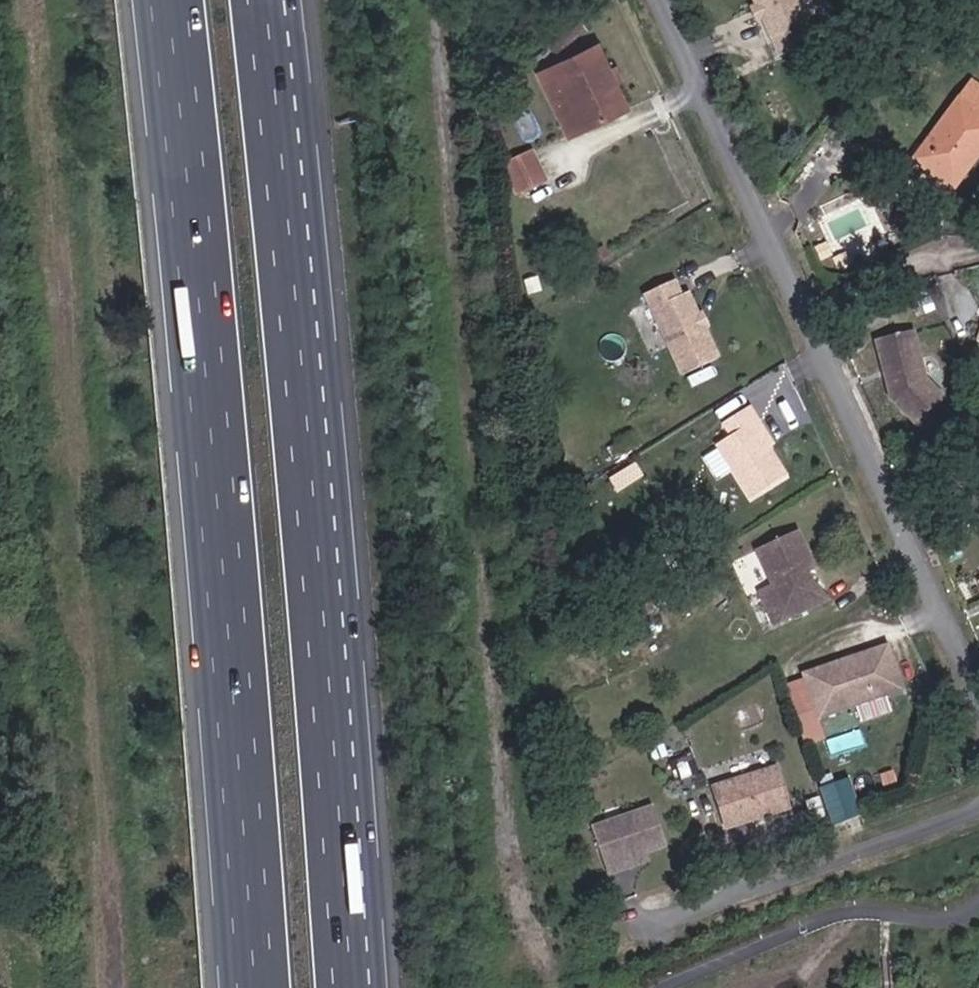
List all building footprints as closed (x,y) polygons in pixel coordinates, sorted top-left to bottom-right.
[(780,0),(761,0),(785,52),(806,44),(780,0)] [(806,44),(812,41),(802,19),(813,14),(806,0),(780,0),(806,44)] [(593,46),(546,70),(576,132),(622,109),(593,46)] [(910,162),(950,191),(978,154),(978,87),(971,81),(910,162)] [(527,155),(500,167),(511,195),(539,181),(527,155)] [(672,272),(640,290),(680,371),(718,351),(686,286),(680,289),(672,272)] [(914,326),(877,339),(897,395),(921,420),(949,393),(931,374),(914,326)] [(788,471),(772,443),(755,416),(761,412),(754,401),(727,417),(734,430),(720,438),(754,494),(788,471)] [(755,416),(772,443),(778,438),(761,412),(755,416)] [(793,604),(824,588),(810,557),(816,554),(804,526),(762,547),(774,575),(763,581),(781,622),(796,614),(793,604)] [(828,598),(824,588),(793,604),(796,614),(828,598)] [(895,636),(812,669),(828,711),(866,697),(861,685),(889,674),(893,686),(911,679),(895,636)] [(893,686),(889,674),(861,685),(866,697),(893,686)] [(787,762),(726,781),(738,821),(800,802),(787,762)] [(831,821),(859,813),(848,775),(820,783),(831,821)] [(629,854),(652,844),(674,835),(658,798),(598,823),(617,867),(632,861),(629,854)] [(654,852),(652,844),(629,854),(632,861),(654,852)]
